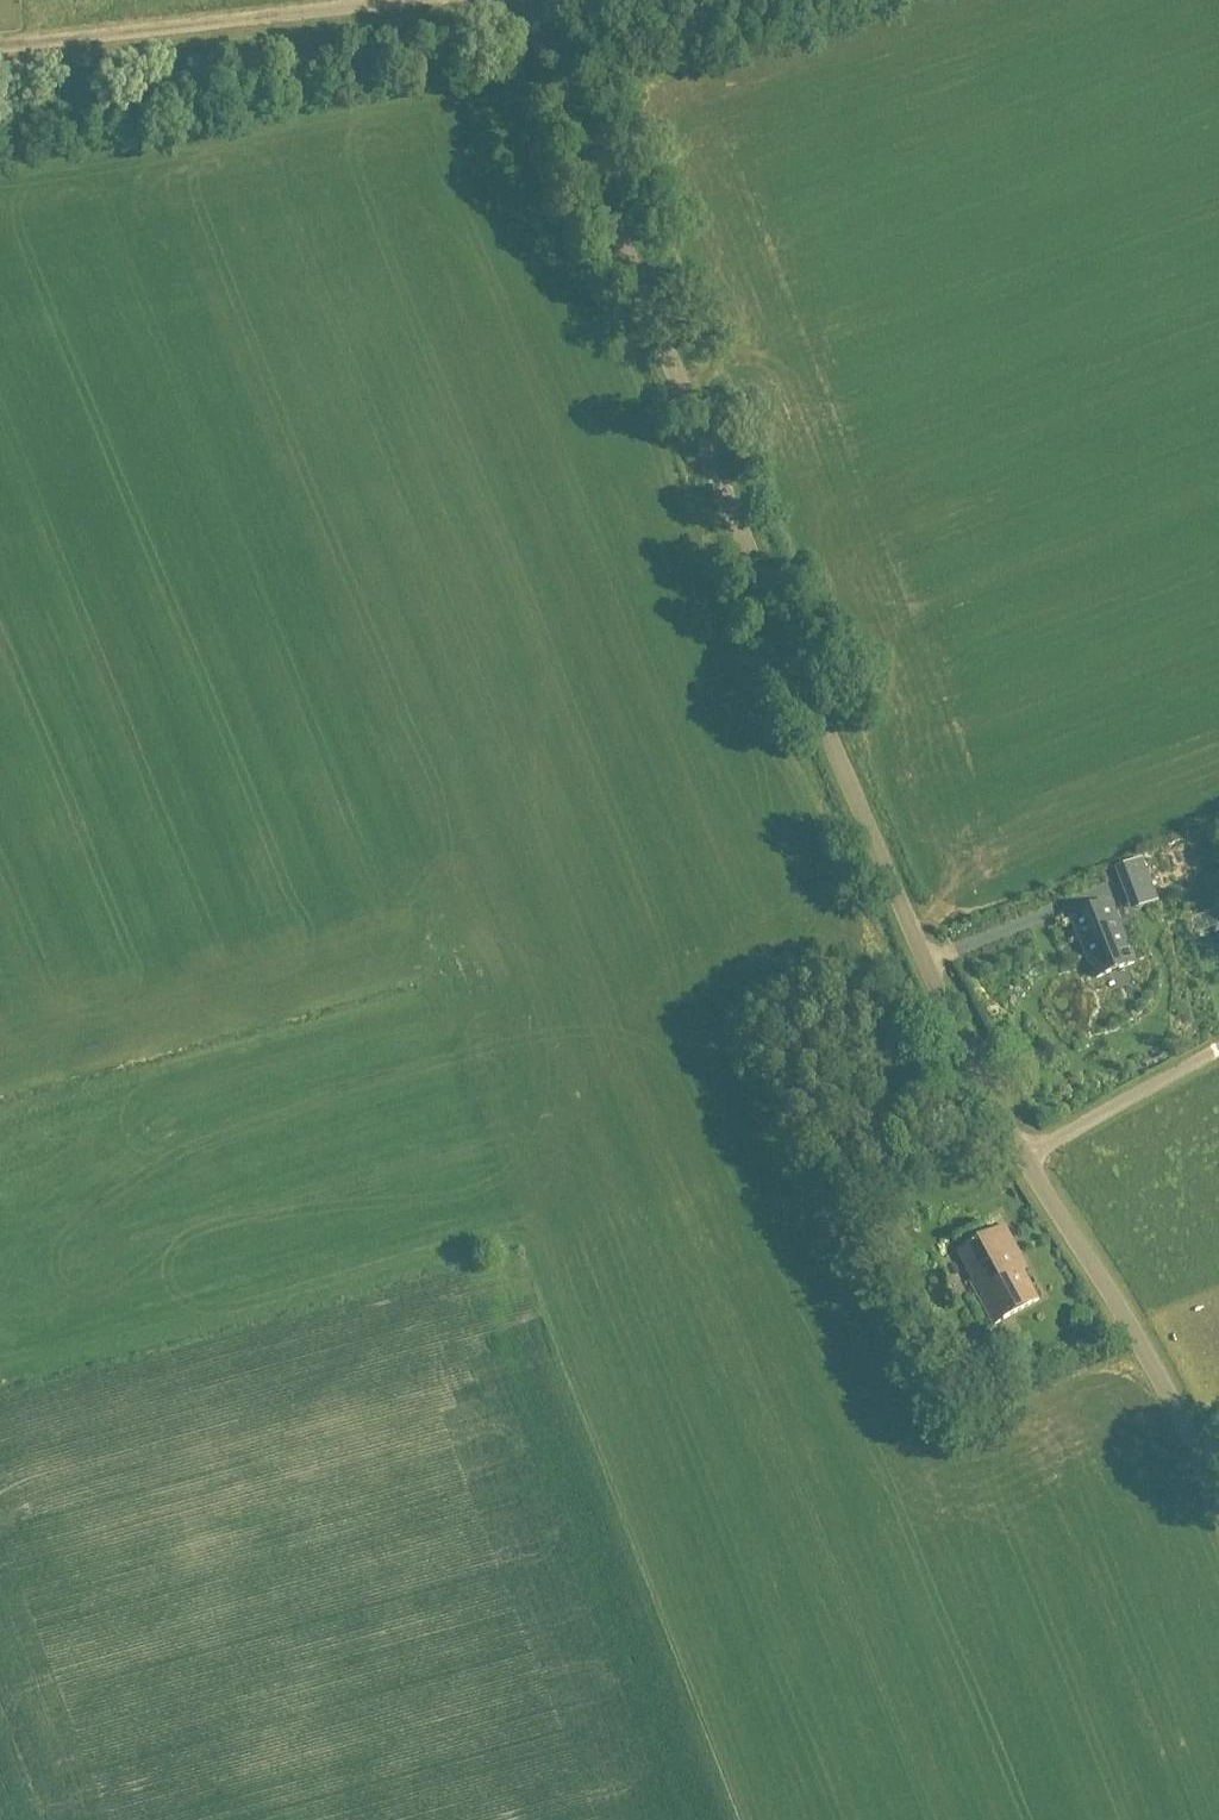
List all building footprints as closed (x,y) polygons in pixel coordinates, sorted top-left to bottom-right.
[(1095,981),(1133,966),(1109,907),(1072,922),(1095,981)] [(993,1326),(1037,1301),(1022,1274),(1026,1272),(1003,1228),(956,1254),(972,1282),(969,1284),(993,1326)]
